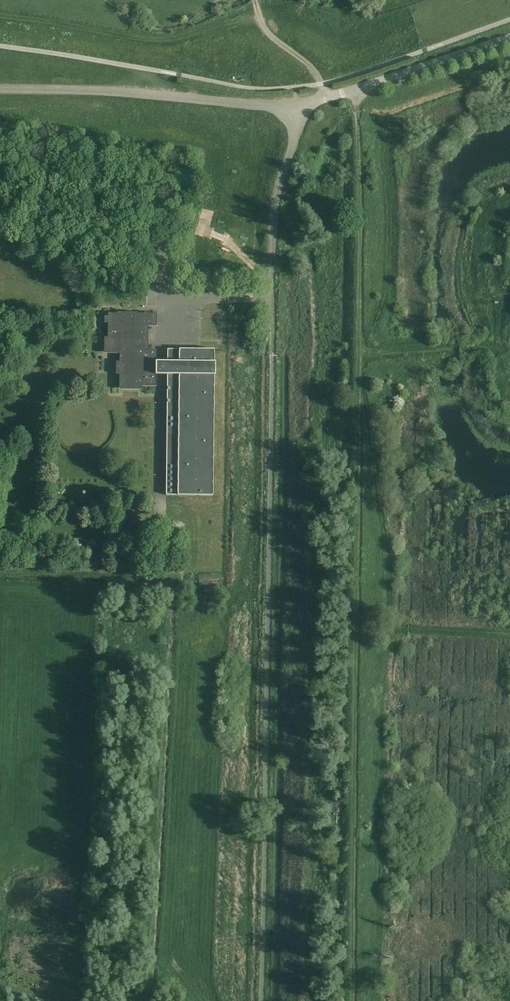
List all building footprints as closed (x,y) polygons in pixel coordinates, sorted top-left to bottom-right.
[(119,386),(153,387),(153,353),(145,353),(145,326),(157,326),(157,314),(108,313),(108,350),(120,350),(119,386)] [(214,350),(167,350),(166,495),(213,495),(214,350)]
